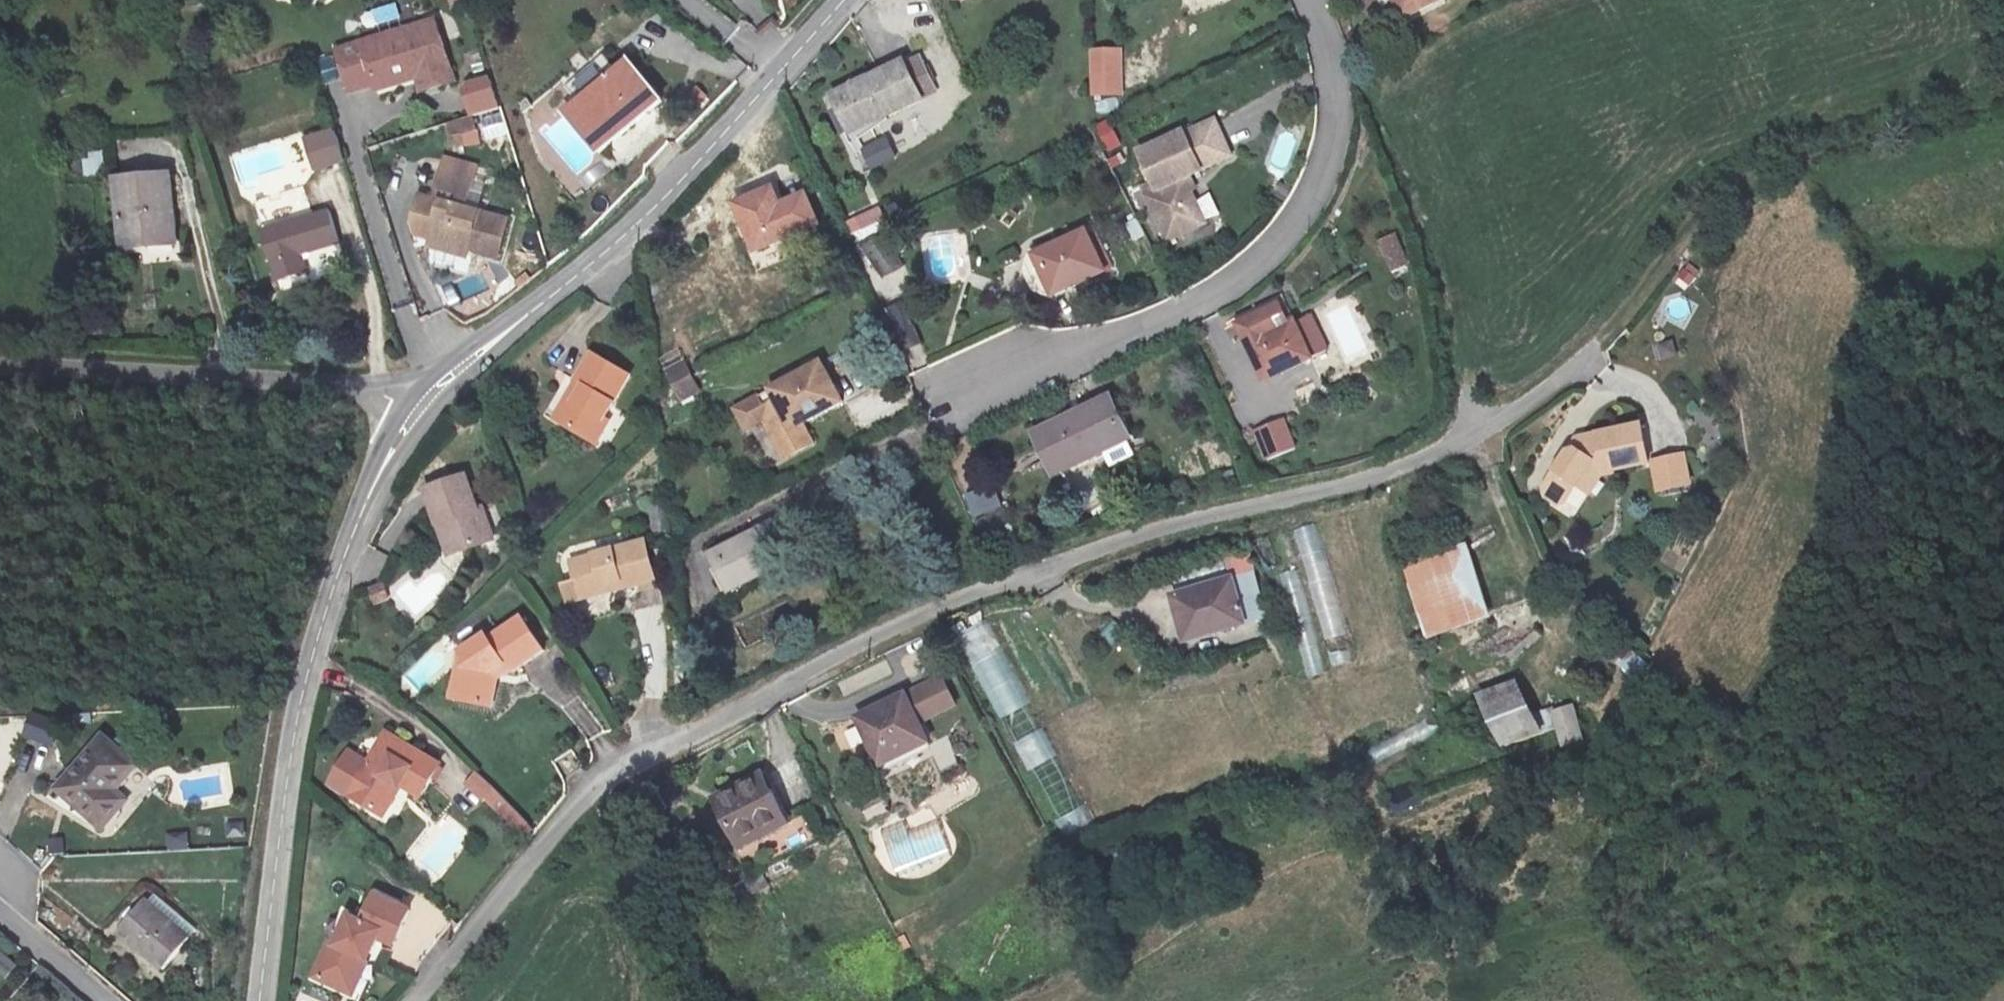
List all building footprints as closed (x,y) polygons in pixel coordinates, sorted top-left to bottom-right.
[(1403,13),(1429,0),(1396,0),(1403,13)] [(397,4),(372,9),(375,23),(400,18),(397,4)] [(419,90),(453,79),(433,17),(335,49),(349,91),(412,70),(419,90)] [(1117,48),(1089,49),(1089,92),(1118,92),(1117,48)] [(930,85),(915,50),(822,88),(837,124),(930,85)] [(622,58),(562,109),(597,151),(658,100),(622,58)] [(462,86),(471,114),(496,105),(487,78),(462,86)] [(478,115),(487,142),(510,134),(501,108),(478,115)] [(470,116),(446,124),(453,148),(477,140),(470,116)] [(1095,123),(1107,152),(1122,145),(1110,117),(1095,123)] [(1204,117),(1172,130),(1129,150),(1143,181),(1131,186),(1153,241),(1193,224),(1179,191),(1183,189),(1177,174),(1188,170),(1220,157),(1204,117)] [(343,156),(334,128),(305,137),(315,165),(343,156)] [(860,147),(870,169),(898,157),(888,134),(860,147)] [(85,176),(104,172),(100,153),(81,157),(85,176)] [(476,164),(443,155),(434,193),(452,198),(449,208),(418,200),(411,225),(416,238),(496,259),(505,223),(464,212),(476,164)] [(168,173),(113,176),(118,243),(172,239),(168,173)] [(734,246),(799,223),(787,190),(764,200),(757,182),(716,198),(734,246)] [(878,205),(844,221),(854,241),(888,225),(878,205)] [(302,251),(335,241),(325,209),(260,229),(275,278),(308,268),(302,251)] [(1103,268),(1085,228),(1031,253),(1049,292),(1103,268)] [(1396,231),(1377,240),(1391,271),(1410,262),(1396,231)] [(866,241),(878,300),(908,294),(896,235),(866,241)] [(1680,282),(1695,284),(1698,265),(1682,263),(1680,282)] [(1316,359),(1287,292),(1237,314),(1264,381),(1316,359)] [(1674,339),(1655,344),(1659,360),(1678,355),(1674,339)] [(583,427),(608,379),(572,360),(557,387),(564,391),(553,409),(549,408),(539,428),(577,450),(587,430),(583,427)] [(687,389),(673,365),(650,383),(664,403),(687,389)] [(808,366),(761,392),(782,430),(830,403),(808,366)] [(1098,472),(1125,457),(1096,401),(1024,440),(1044,477),(1089,454),(1098,472)] [(1278,423),(1250,435),(1260,458),(1287,446),(1278,423)] [(1644,468),(1639,433),(1583,442),(1575,454),(1565,456),(1541,491),(1542,498),(1551,505),(1564,502),(1584,475),(1595,482),(1609,479),(1609,474),(1644,468)] [(1676,463),(1647,468),(1652,497),(1681,493),(1676,463)] [(454,513),(444,478),(408,489),(419,527),(422,527),(433,560),(469,547),(459,513),(454,513)] [(995,483),(964,494),(972,517),(1003,506),(995,483)] [(1573,514),(1588,496),(1577,487),(1562,505),(1573,514)] [(1324,640),(1349,633),(1318,523),(1293,530),(1324,640)] [(779,571),(759,536),(696,573),(717,609),(779,571)] [(634,593),(623,557),(551,580),(557,599),(563,598),(569,615),(590,608),(588,599),(602,596),(604,603),(634,593)] [(1294,569),(1278,574),(1285,594),(1301,588),(1294,569)] [(1447,688),(1473,681),(1499,672),(1466,571),(1412,585),(1447,688)] [(369,586),(374,603),(389,598),(384,581),(369,586)] [(1215,583),(1156,602),(1170,647),(1229,628),(1215,583)] [(539,647),(515,614),(483,637),(480,633),(456,652),(463,664),(463,676),(456,676),(453,699),(491,703),(495,677),(492,671),(503,664),(508,671),(539,647)] [(991,615),(960,624),(988,718),(1019,709),(991,615)] [(1112,621),(1098,638),(1110,648),(1124,631),(1112,621)] [(645,695),(665,695),(665,627),(645,627),(645,695)] [(1329,665),(1351,662),(1348,641),(1327,644),(1329,665)] [(1632,645),(1615,659),(1632,679),(1649,665),(1632,645)] [(924,719),(956,704),(941,671),(909,686),(924,719)] [(1477,690),(1506,745),(1539,729),(1511,677),(1477,690)] [(1574,701),(1549,708),(1560,746),(1585,738),(1574,701)] [(894,706),(847,734),(873,780),(921,751),(894,706)] [(24,738),(54,746),(61,719),(31,711),(24,738)] [(1375,765),(1440,729),(1433,717),(1368,752),(1375,765)] [(1013,743),(1041,796),(1069,781),(1041,728),(1013,743)] [(389,780),(399,788),(418,798),(439,764),(383,733),(347,794),(371,809),(389,780)] [(115,777),(73,743),(30,796),(86,844),(103,822),(89,810),(115,777)] [(475,771),(463,784),(523,838),(535,826),(475,771)] [(382,816),(399,788),(389,780),(371,809),(382,816)] [(777,841),(751,795),(705,822),(732,868),(777,841)] [(189,832),(166,832),(167,849),(189,848),(189,832)] [(408,914),(377,899),(363,925),(351,918),(335,949),(332,948),(316,979),(345,993),(361,962),(372,952),(378,938),(394,947),(408,914)] [(166,960),(119,920),(94,949),(140,991),(166,960)] [(5,981),(17,964),(1,952),(0,954),(0,977),(5,981)]
